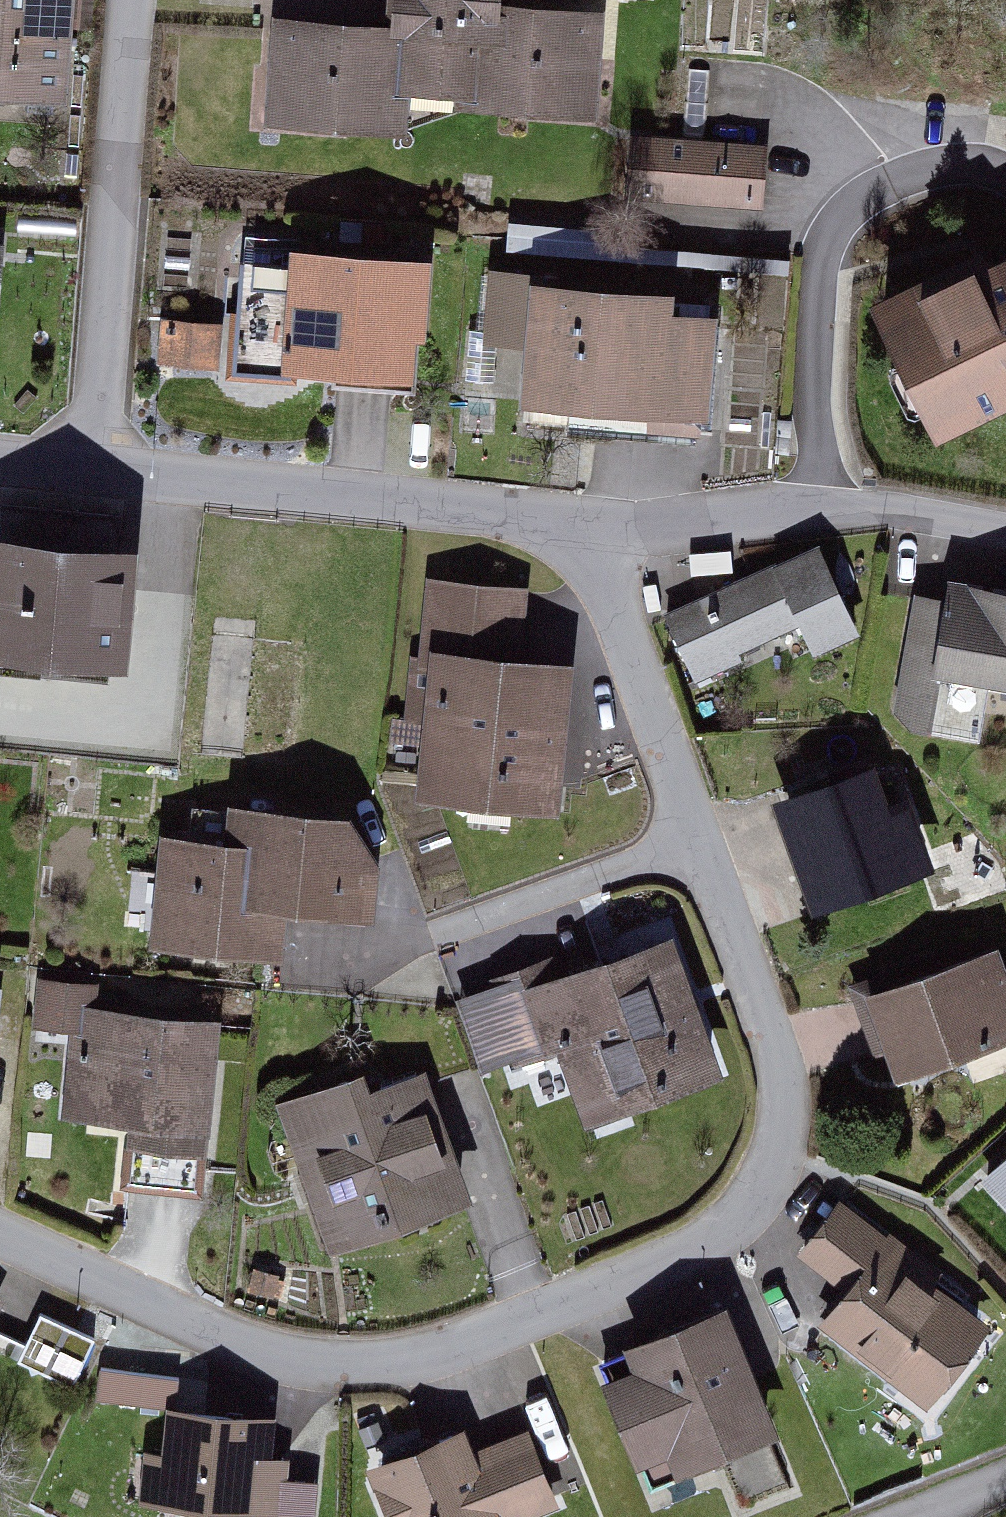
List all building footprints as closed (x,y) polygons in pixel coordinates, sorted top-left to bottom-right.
[(80,104),(86,0),(0,0),(0,99),(80,104)] [(286,15),(278,128),(421,139),(423,107),(618,121),(627,0),(418,0),(416,24),(286,15)] [(770,144),(627,135),(623,202),(766,211),(770,144)] [(420,328),(425,260),(298,251),(289,361),(406,370),(410,327),(420,328)] [(962,256),(912,278),(920,296),(970,275),(962,256)] [(875,316),(940,443),(1005,413),(1005,263),(875,316)] [(715,286),(532,277),(524,426),(707,435),(715,286)] [(220,360),(220,314),(160,314),(160,360),(220,360)] [(0,527),(0,653),(126,665),(138,540),(0,527)] [(834,541),(670,619),(699,681),(808,630),(822,659),(877,633),(834,541)] [(959,580),(942,677),(1004,688),(1005,688),(1005,588),(959,580)] [(448,647),(530,651),(535,590),(428,581),(420,675),(445,678),(448,647)] [(448,647),(445,678),(434,802),(579,815),(593,657),(530,651),(448,647)] [(942,677),(909,673),(896,734),(993,752),(1004,688),(942,677)] [(902,762),(783,802),(821,914),(940,874),(902,762)] [(264,909),(302,913),(390,919),(398,816),(246,805),(244,836),(267,838),(264,909)] [(267,838),(244,836),(174,831),(165,949),(299,959),(302,913),(264,909),(267,838)] [(715,1067),(669,938),(555,978),(551,968),(463,999),(485,1061),(560,1035),(588,1113),(715,1067)] [(864,990),(894,1074),(1005,1035),(1005,957),(1001,942),(864,990)] [(111,986),(45,981),(41,1036),(80,1039),(72,1127),(138,1133),(132,1194),(216,1201),(232,1019),(109,1008),(111,986)] [(434,1049),(290,1102),(346,1254),(490,1201),(434,1049)] [(995,1176),(1005,1189),(1005,1167),(995,1176)] [(824,1330),(944,1415),(1005,1328),(1005,1325),(948,1284),(954,1276),(849,1200),(805,1261),(850,1293),(824,1330)] [(0,1298),(0,1332),(13,1304),(0,1298)] [(744,1305),(639,1348),(648,1369),(617,1382),(655,1473),(687,1460),(694,1476),(797,1434),(744,1305)] [(98,1340),(40,1312),(16,1360),(74,1388),(98,1340)] [(179,1376),(99,1367),(96,1397),(176,1405),(179,1376)] [(150,1452),(147,1510),(273,1516),(312,1516),(316,1459),(285,1457),(288,1417),(183,1411),(180,1454),(150,1452)] [(371,1470),(389,1516),(570,1516),(540,1436),(481,1458),(472,1432),(371,1470)]
